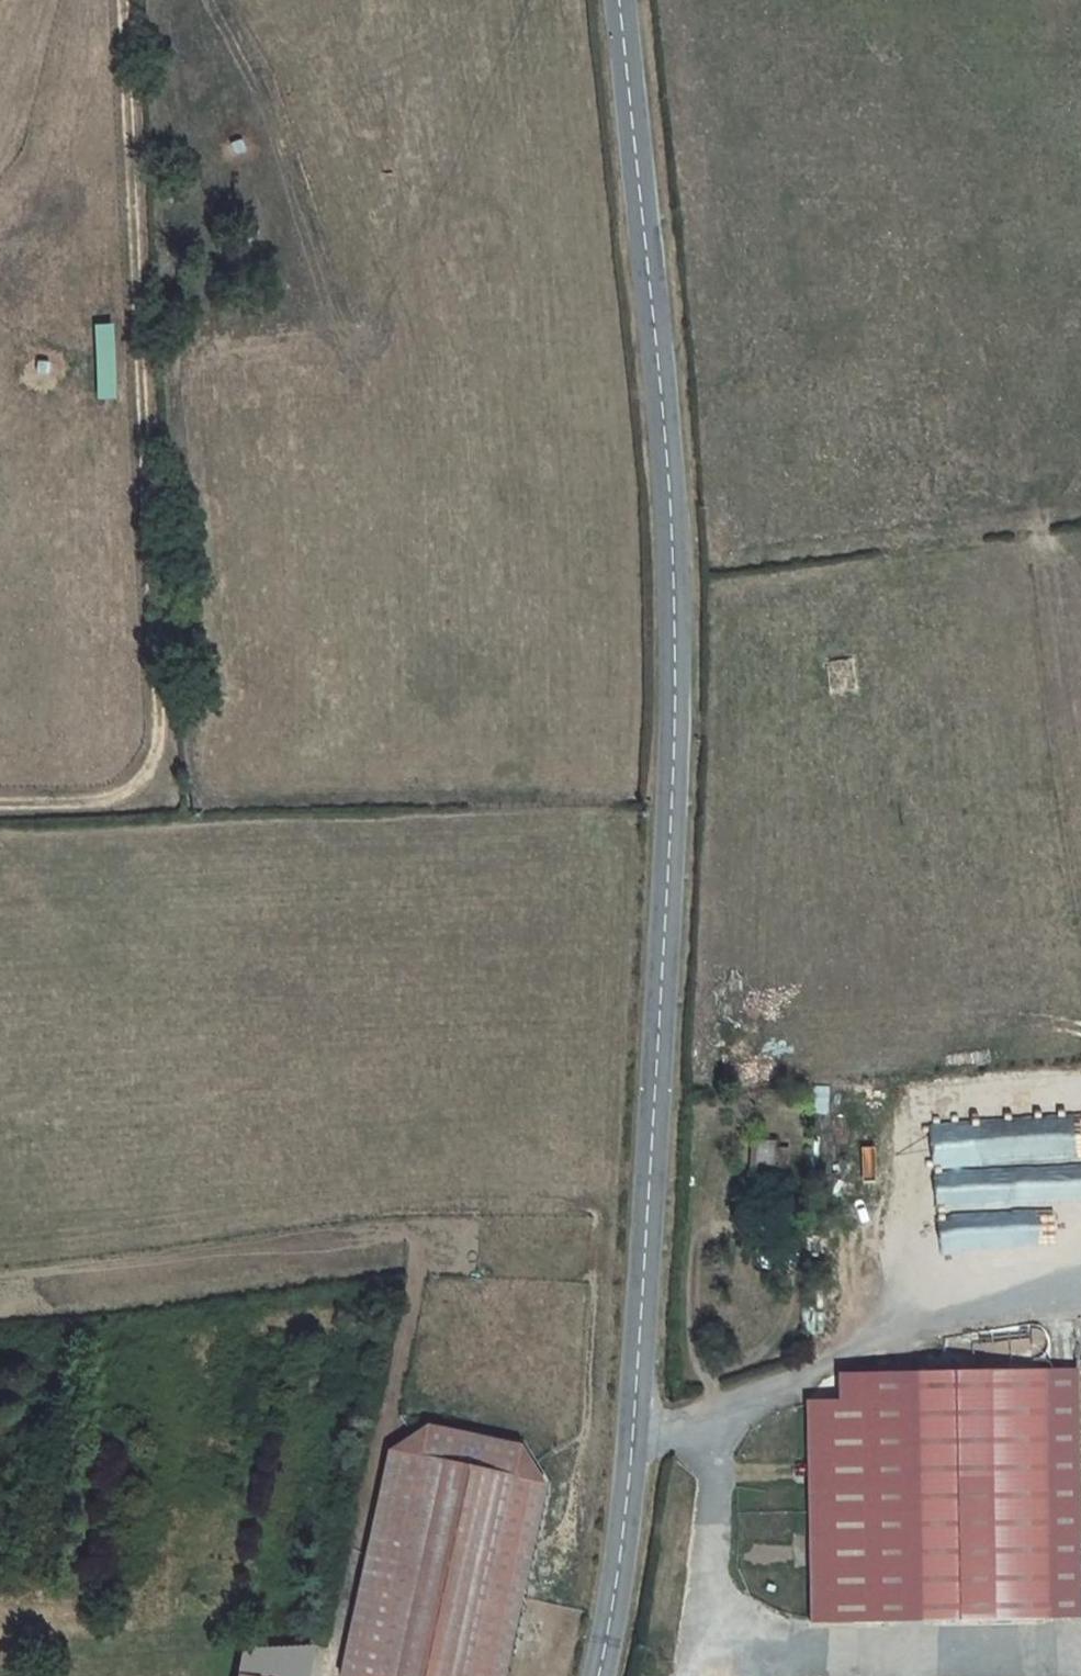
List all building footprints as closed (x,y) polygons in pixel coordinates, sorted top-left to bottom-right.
[(95,324),(98,399),(118,398),(116,323),(95,324)] [(852,660),(826,664),(831,695),(856,691),(852,660)] [(789,1104),(807,1104),(806,1092),(789,1092),(789,1104)] [(775,1141),(759,1140),(756,1193),(772,1194),(775,1141)] [(1080,1616),(1080,1588),(1075,1369),(843,1373),(844,1402),(807,1403),(810,1622),(1080,1616)] [(341,1675),(504,1675),(545,1484),(520,1445),(426,1425),(389,1450),(341,1675)]
